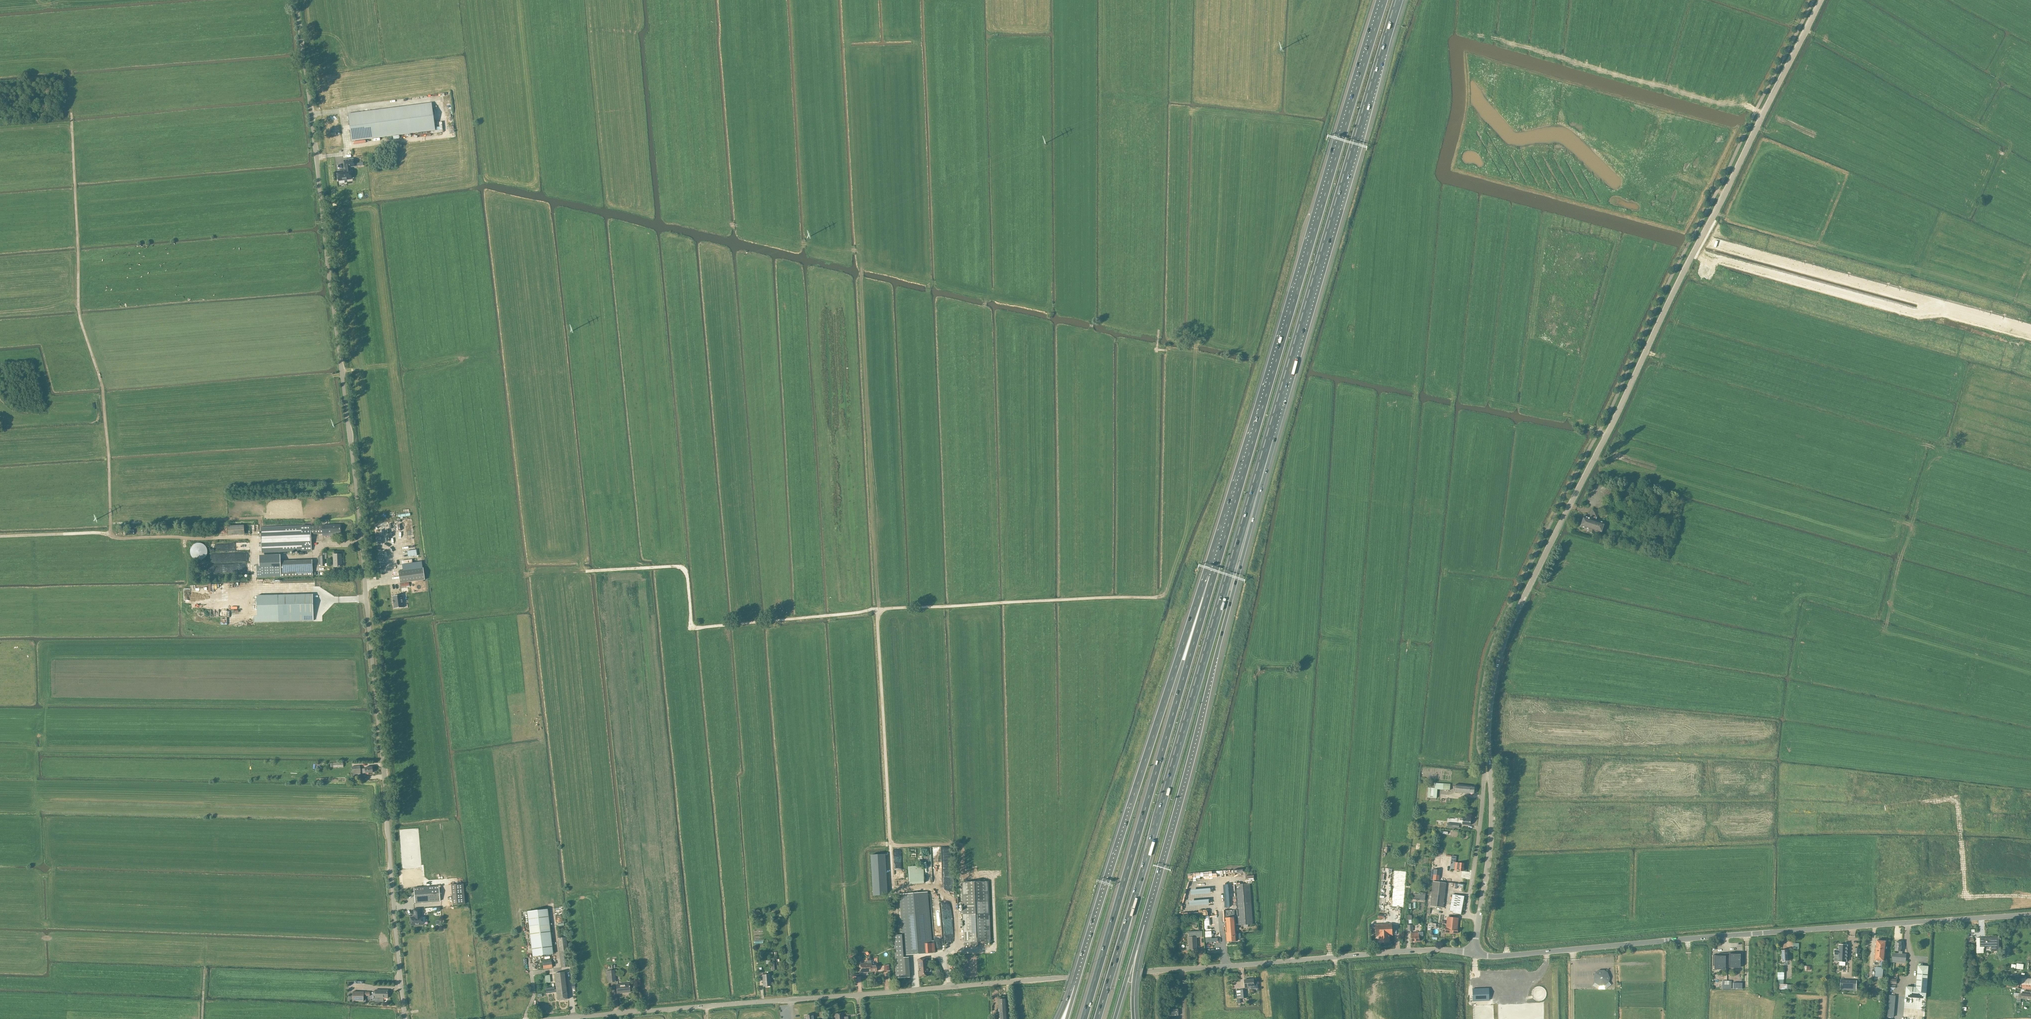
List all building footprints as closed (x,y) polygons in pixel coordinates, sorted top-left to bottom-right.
[(349,114),(352,141),(435,130),(431,103),(349,114)] [(346,167),(346,171),(338,172),(339,181),(351,179),(350,170),(349,170),(349,167),(354,166),(353,159),(344,161),(345,167),(346,167)] [(421,545),(416,505),(396,508),(402,547),(421,545)] [(1598,511),(1592,509),(1590,515),(1589,518),(1584,516),(1580,527),(1589,530),(1588,532),(1594,534),(1595,532),(1601,533),(1604,523),(1598,521),(1598,524),(1592,522),(1593,516),(1596,517),(1598,511)] [(322,525),(311,526),(311,534),(323,534),(340,533),(340,524),(322,525)] [(226,525),(226,535),(242,534),(242,525),(226,525)] [(261,527),(261,547),(262,553),(312,551),(311,534),(311,526),(310,525),(261,527)] [(206,552),(206,550),(206,549),(205,547),(204,546),(203,544),(202,543),(201,542),(199,542),(197,542),(196,542),(194,542),(193,543),(191,544),(190,545),(190,547),(189,548),(189,550),(189,552),(189,553),(190,555),(191,556),(193,558),(194,558),(196,559),(197,559),(199,559),(200,558),(202,558),(203,556),(204,555),(205,554),(206,552)] [(249,562),(249,552),(247,552),(247,544),(216,545),(217,552),(237,551),(237,563),(249,562)] [(254,566),(254,577),(311,576),(310,560),(278,560),(278,554),(257,555),(257,566),(254,566)] [(342,567),(341,554),(333,554),(334,567),(342,567)] [(425,580),(423,568),(398,571),(400,583),(425,580)] [(314,621),(313,615),(313,594),(273,595),(273,616),(273,622),(314,621)] [(403,608),(402,595),(392,597),(394,609),(403,608)] [(353,777),(361,776),(360,772),(361,772),(360,766),(351,767),(352,773),(353,777)] [(1443,784),(1435,783),(1430,783),(1430,788),(1427,788),(1427,797),(1436,798),(1436,789),(1450,790),(1450,784),(1443,784)] [(1474,786),(1455,785),(1454,792),(1474,794),(1474,786)] [(1433,852),(1435,858),(1442,856),(1440,851),(1442,850),(1441,846),(1435,848),(1436,851),(1433,852)] [(931,847),(932,883),(942,883),(941,847),(931,847)] [(1394,848),(1386,847),(1385,857),(1393,858),(1394,848)] [(883,855),(871,855),(872,895),(885,894),(883,855)] [(1383,860),(1383,864),(1382,872),(1381,872),(1381,881),(1381,886),(1380,891),(1380,892),(1380,896),(1380,901),(1379,909),(1378,909),(1377,914),(1378,914),(1378,918),(1384,919),(1384,915),(1383,909),(1385,892),(1386,886),(1386,881),(1387,873),(1388,861),(1387,861),(1383,860)] [(1399,868),(1393,868),(1391,879),(1397,880),(1397,888),(1404,889),(1407,863),(1399,862),(1399,868)] [(1464,863),(1455,862),(1454,870),(1463,871),(1464,863)] [(909,867),(910,884),(925,883),(923,866),(909,867)] [(990,941),(987,881),(963,882),(965,927),(964,927),(964,945),(979,945),(979,942),(990,941)] [(1446,883),(1433,881),(1430,906),(1443,908),(1446,883)] [(463,884),(451,885),(453,905),(465,904),(463,884)] [(1226,918),(1225,918),(1227,941),(1236,941),(1235,925),(1238,925),(1253,924),(1250,884),(1236,885),(1238,910),(1238,917),(1239,923),(1235,923),(1235,917),(1226,918)] [(439,886),(414,888),(415,903),(440,901),(439,886)] [(894,935),(897,978),(910,977),(909,957),(906,957),(906,955),(932,953),(932,943),(931,943),(928,892),(899,894),(902,934),(894,935)] [(1465,896),(1452,894),(1450,911),(1453,911),(1452,913),(1462,914),(1465,896)] [(528,911),(530,925),(533,956),(553,954),(548,908),(528,911)] [(421,917),(420,909),(414,909),(414,917),(411,917),(412,925),(423,924),(422,916),(421,917)] [(1238,910),(1224,911),(1225,917),(1226,918),(1235,917),(1238,917),(1238,910)] [(1458,918),(1447,917),(1446,927),(1445,933),(1457,934),(1458,928),(1457,928),(1458,918)] [(1392,924),(1374,925),(1375,935),(1379,935),(1379,943),(1389,943),(1389,935),(1392,935),(1392,924)] [(1209,930),(1205,930),(1205,943),(1218,942),(1218,937),(1209,938),(1209,930)] [(1198,933),(1188,933),(1189,947),(1189,946),(1190,950),(1197,950),(1196,937),(1202,937),(1202,931),(1198,931),(1198,933)] [(1419,932),(1411,933),(1411,941),(1419,941),(1419,932)] [(569,966),(568,952),(566,937),(558,938),(561,967),(569,966)] [(1984,947),(1991,947),(1991,951),(1999,951),(1999,938),(1981,938),(1981,948),(1984,948),(1984,947)] [(1874,960),(1885,961),(1886,941),(1876,940),(1874,960)] [(1901,954),(1901,951),(1902,951),(1902,942),(1895,942),(1895,951),(1899,951),(1899,953),(1898,954),(1892,954),(1892,960),(1906,961),(1906,955),(1901,954)] [(1835,950),(1835,955),(1839,955),(1838,961),(1847,962),(1848,945),(1839,945),(1839,950),(1835,950)] [(1713,955),(1712,966),(1714,966),(1714,969),(1725,970),(1725,965),(1725,964),(1729,964),(1729,968),(1740,968),(1740,964),(1742,964),(1742,954),(1737,953),(1737,952),(1729,953),(1729,954),(1729,956),(1728,956),(1728,955),(1727,955),(1727,957),(1725,957),(1725,956),(1725,954),(1725,953),(1717,954),(1717,955),(1713,955)] [(928,958),(918,959),(919,976),(929,975),(928,958)] [(552,967),(551,959),(542,960),(543,969),(552,967)] [(860,964),(861,972),(876,971),(876,965),(874,965),(874,963),(871,963),(871,961),(867,961),(867,962),(864,963),(864,964),(860,964)] [(1876,967),(1875,977),(1882,977),(1883,968),(1876,967)] [(615,970),(607,971),(608,982),(616,981),(615,970)] [(1609,978),(1607,972),(1604,971),(1598,971),(1595,973),(1594,979),(1595,982),(1600,985),(1604,985),(1608,981),(1609,978)] [(1926,998),(1928,972),(1918,971),(1916,988),(1906,987),(1906,997),(1926,998)] [(568,999),(565,972),(554,973),(556,989),(554,989),(554,987),(545,988),(546,993),(556,992),(557,1000),(568,999)] [(771,974),(762,975),(763,987),(771,986),(770,976),(771,976),(771,974)] [(1845,980),(1844,989),(1856,990),(1857,981),(1845,980)] [(629,983),(616,984),(617,994),(624,993),(623,992),(630,991),(629,983)] [(1473,989),(1473,1001),(1489,1000),(1489,988),(1473,989)] [(387,990),(375,990),(375,1002),(383,1002),(384,998),(387,998),(387,990)] [(2022,991),(2021,998),(2030,999),(2030,992),(2022,991)] [(353,992),(352,1001),(363,1001),(364,992),(353,992)] [(1006,999),(998,999),(999,1018),(1008,1018),(1006,999)]
